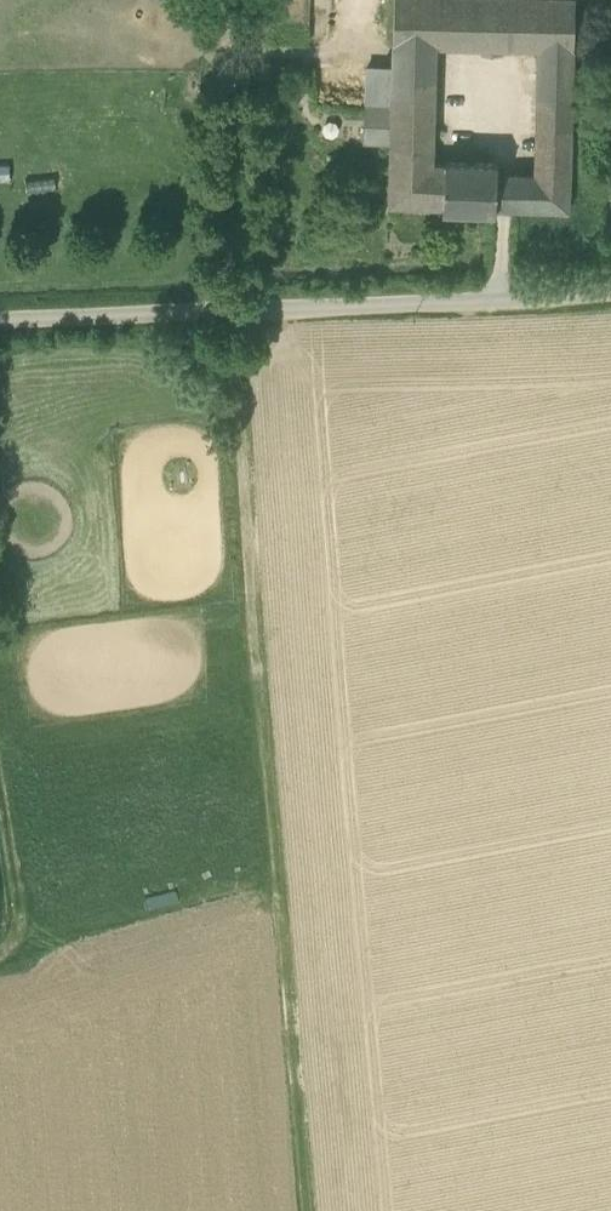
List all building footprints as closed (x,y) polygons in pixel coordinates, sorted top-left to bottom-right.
[(308,43),(308,0),(278,0),(277,42),(308,43)] [(515,174),(513,209),(569,211),(575,0),(394,0),(392,69),(391,107),(390,141),(390,160),(433,163),(436,46),(538,49),(534,174),(515,174)] [(364,106),(366,106),(391,107),(392,69),(365,69),(364,106)] [(365,141),(390,141),(391,107),(366,106),(365,141)] [(444,160),(444,163),(433,163),(390,160),(389,204),(442,206),(442,210),(446,210),(446,209),(492,211),(495,212),(495,208),(494,208),(496,173),(496,165),(497,165),(497,162),(494,161),(494,162),(448,161),(448,160),(444,160)] [(495,208),(513,209),(515,174),(496,173),(494,208),(495,208)] [(158,884),(161,901),(218,890),(215,873),(158,884)]
